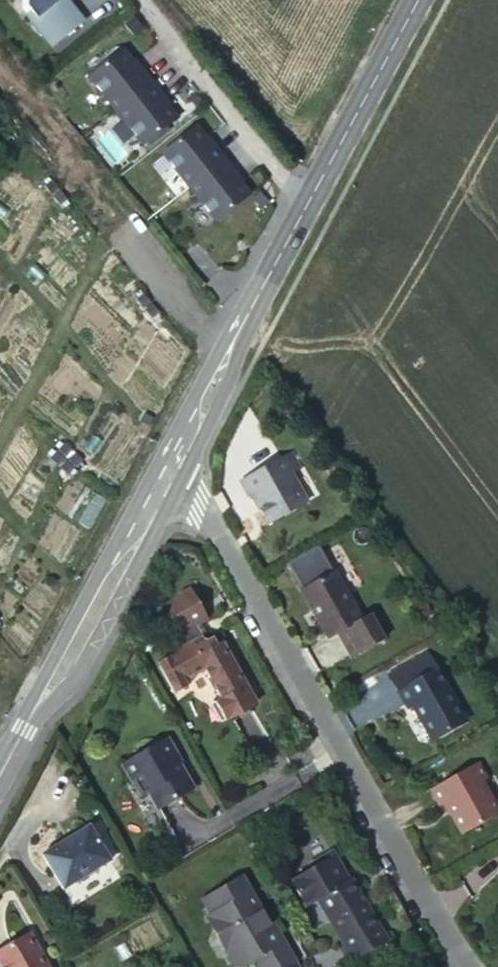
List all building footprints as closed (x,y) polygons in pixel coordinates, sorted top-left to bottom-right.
[(78,20),(101,0),(62,0),(78,20)] [(115,77),(97,93),(116,116),(138,99),(126,85),(123,87),(115,77)] [(188,99),(113,157),(135,183),(209,126),(188,99)] [(275,439),(265,445),(276,462),(285,457),(275,439)] [(276,462),(265,445),(224,469),(232,483),(235,482),(252,511),(291,489),(276,462)] [(361,600),(334,553),(292,575),(319,623),(328,619),(342,643),(384,619),(370,595),(361,600)] [(182,580),(171,587),(178,597),(189,590),(182,580)] [(194,629),(192,624),(158,644),(161,649),(149,656),(163,680),(176,673),(172,667),(192,655),(210,685),(203,689),(214,707),(245,689),(211,629),(207,631),(206,631),(205,631),(204,630),(203,630),(203,629),(200,629),(200,628),(197,628),(197,629),(194,629)] [(422,643),(383,664),(402,697),(406,694),(426,729),(460,710),(422,643)] [(161,649),(158,644),(146,650),(149,656),(161,649)] [(154,725),(110,750),(120,766),(129,761),(138,777),(148,794),(180,776),(161,742),(163,741),(154,725)] [(129,761),(120,766),(129,782),(138,777),(129,761)] [(433,791),(442,808),(446,806),(464,837),(497,818),(497,810),(483,785),(488,782),(478,766),(433,791)] [(86,824),(38,852),(59,888),(107,859),(86,824)] [(384,927),(349,866),(313,887),(339,933),(333,936),(342,952),(384,927)] [(286,954),(269,923),(264,925),(258,916),(232,870),(193,893),(201,907),(197,910),(217,945),(228,939),(235,952),(242,948),(244,953),(252,966),(265,966),(269,964),(286,954)] [(263,913),(258,916),(264,925),(269,923),(263,913)] [(0,940),(0,964),(2,966),(49,966),(24,925),(0,940)] [(228,939),(217,945),(227,962),(244,953),(242,948),(235,952),(228,939)] [(286,954),(269,964),(270,966),(294,966),(286,954)]
